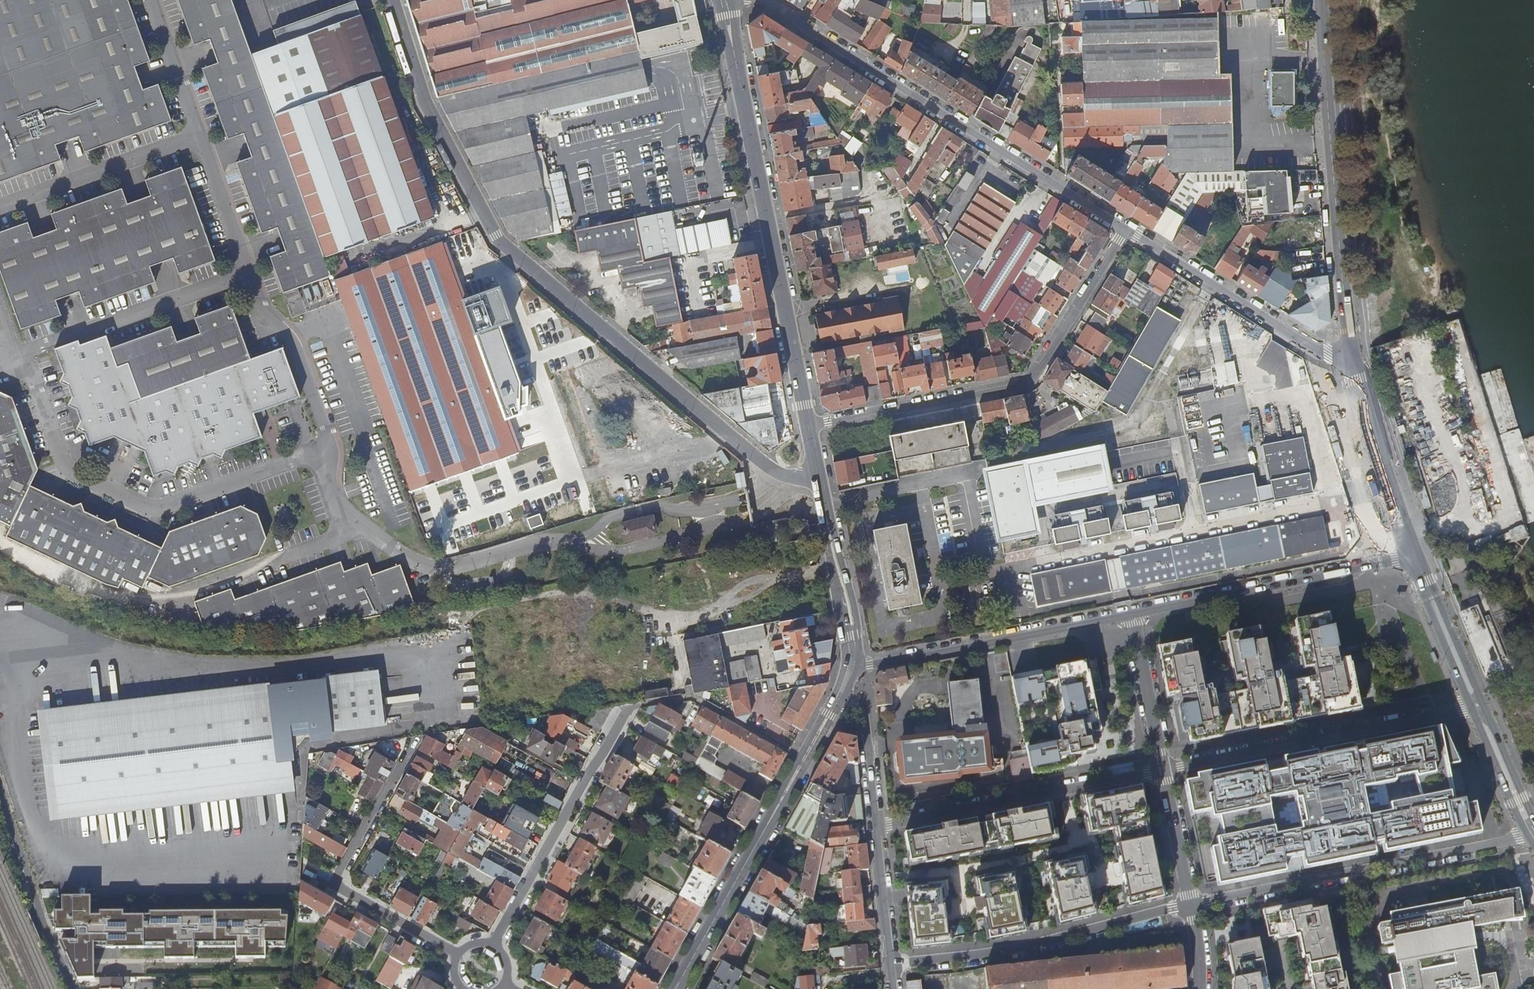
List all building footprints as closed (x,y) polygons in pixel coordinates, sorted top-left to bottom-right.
[(62,162),(57,148),(80,140),(85,154),(174,122),(164,94),(160,84),(153,86),(144,90),(136,66),(143,64),(151,61),(148,52),(129,0),(0,0),(0,185),(62,162)] [(195,45),(210,39),(219,62),(203,68),(229,140),(244,135),(252,158),(237,163),(263,235),(278,229),(286,251),(271,257),(286,299),(300,294),(298,288),(332,276),(233,0),(179,0),(195,45)] [(434,218),(357,0),(274,31),(279,48),(256,56),(327,256),(434,218)] [(438,98),(639,51),(642,59),(702,44),(693,0),(673,0),(678,21),(636,32),(629,4),(643,0),(408,0),(438,98)] [(800,10),(805,3),(800,0),(784,0),(800,10)] [(818,1),(835,11),(836,9),(842,0),(816,0),(818,1)] [(863,31),(861,30),(865,24),(851,15),(850,17),(844,13),(849,5),(856,7),(855,9),(878,18),(884,9),(862,0),(842,0),(836,9),(835,11),(826,26),(840,35),(855,44),(863,31)] [(884,9),(890,11),(890,2),(883,0),(862,0),(884,9)] [(997,26),(1011,26),(1008,0),(993,0),(997,26)] [(1040,0),(1008,0),(1011,26),(1018,26),(1043,24),(1040,0)] [(1073,22),(1079,22),(1126,18),(1123,0),(1121,0),(1116,1),(1079,3),(1079,4),(1070,4),(1073,22)] [(1151,2),(1140,3),(1139,0),(1123,0),(1126,18),(1170,15),(1169,0),(1151,0),(1151,2)] [(1222,1),(1220,1),(1220,0),(1199,0),(1201,13),(1217,12),(1223,12),(1222,1)] [(1240,0),(1232,0),(1232,3),(1234,3),(1234,6),(1232,6),(1227,6),(1228,11),(1241,10),(1240,0)] [(1241,10),(1269,8),(1268,0),(1240,0),(1241,10)] [(826,26),(835,11),(818,1),(810,16),(826,26)] [(906,8),(890,2),(890,11),(897,14),(904,16),(904,17),(906,8)] [(941,7),(925,5),(921,24),(937,24),(941,7)] [(882,26),(890,11),(884,9),(878,18),(876,22),(874,25),(865,39),(860,48),(869,53),(873,56),(889,30),(882,26)] [(1218,74),(1217,12),(1201,13),(1194,14),(1179,15),(1170,15),(1126,18),(1079,22),(1080,37),(1081,51),(1082,77),(1082,78),(1085,128),(1123,127),(1138,126),(1167,126),(1230,124),(1229,73),(1218,74)] [(807,44),(762,16),(747,26),(752,49),(769,46),(768,42),(772,40),(774,44),(789,54),(786,59),(793,64),(799,56),(807,44)] [(953,36),(959,25),(948,24),(945,31),(953,36)] [(981,52),(994,26),(984,25),(965,64),(970,67),(978,51),(981,52)] [(1009,111),(1040,51),(1030,46),(1033,40),(1031,38),(1029,36),(1026,37),(1023,42),(1026,44),(1018,60),(1014,58),(991,100),(979,122),(997,133),(1009,111)] [(1081,51),(1080,37),(1061,38),(1062,53),(1071,53),(1070,51),(1081,51)] [(901,73),(909,52),(912,45),(897,39),(892,50),(898,53),(897,56),(890,52),(884,62),(901,73)] [(786,104),(809,100),(817,86),(834,61),(807,44),(799,56),(818,68),(806,88),(801,92),(786,95),(787,96),(784,96),(786,104)] [(639,51),(438,98),(456,132),(526,116),(648,87),(642,59),(639,51)] [(956,81),(909,52),(901,73),(946,101),(956,81)] [(854,74),(834,61),(817,86),(821,88),(825,82),(839,91),(838,93),(840,95),(840,96),(854,74)] [(961,71),(967,74),(971,67),(970,67),(965,64),(961,71)] [(786,104),(784,96),(782,97),(780,87),(791,85),(788,71),(757,77),(763,108),(786,104)] [(1293,73),(1270,73),(1270,107),(1293,107),(1293,73)] [(858,107),(872,85),(854,74),(840,96),(858,107)] [(982,96),(983,94),(976,90),(976,91),(964,84),(965,83),(957,78),(956,81),(946,101),(971,117),(982,96)] [(1085,128),(1082,78),(1081,78),(1081,83),(1060,84),(1061,105),(1065,105),(1065,107),(1069,107),(1069,105),(1082,104),(1083,114),(1062,115),(1063,128),(1085,128)] [(867,113),(882,91),(872,85),(858,107),(867,113)] [(878,117),(891,97),(882,91),(867,113),(863,119),(872,125),(877,116),(878,117)] [(979,122),(991,100),(982,96),(971,117),(979,122)] [(785,113),(805,109),(808,111),(811,127),(826,124),(812,104),(809,100),(786,104),(763,108),(766,124),(786,120),(785,113)] [(907,141),(922,116),(905,105),(900,114),(893,125),(895,126),(897,124),(902,127),(897,135),(906,142),(907,141)] [(893,125),(900,114),(892,109),(885,121),(893,125)] [(1033,131),(1018,121),(1020,118),(1009,111),(997,133),(1024,150),(1033,131)] [(526,116),(456,132),(509,231),(520,241),(555,233),(526,116)] [(916,147),(932,122),(922,116),(907,141),(916,147)] [(791,130),(789,123),(767,128),(769,135),(791,130)] [(829,128),(826,124),(811,127),(812,132),(829,128)] [(1231,160),(1230,124),(1167,126),(1166,135),(1165,145),(1163,156),(1161,164),(1170,174),(1186,173),(1209,173),(1208,162),(1224,161),(1231,160)] [(1056,152),(1055,143),(1042,135),(1044,130),(1036,126),(1033,131),(1024,150),(1044,163),(1051,151),(1053,152),(1056,152)] [(1138,134),(1138,126),(1123,127),(1123,135),(1138,134)] [(1166,135),(1167,126),(1138,126),(1138,134),(1142,136),(1166,135)] [(792,145),(795,145),(794,142),(791,142),(790,136),(795,135),(803,134),(803,138),(813,136),(812,132),(811,127),(791,130),(769,135),(773,157),(801,152),(807,150),(806,146),(806,145),(798,146),(798,147),(792,148),(792,145)] [(1121,128),(1064,130),(1066,147),(1121,146),(1121,128)] [(935,163),(952,135),(943,129),(925,156),(935,163)] [(849,141),(840,135),(837,140),(840,144),(844,149),(849,141)] [(942,173),(962,141),(952,135),(935,163),(932,166),(942,173)] [(1165,145),(1166,135),(1142,136),(1142,145),(1165,145)] [(840,144),(837,140),(836,139),(812,143),(812,144),(806,146),(807,150),(819,148),(840,144)] [(851,160),(860,145),(850,139),(849,141),(844,149),(851,160)] [(1163,156),(1165,145),(1142,145),(1137,154),(1136,156),(1163,156)] [(968,166),(978,151),(971,146),(961,161),(968,166)] [(820,155),(819,148),(807,150),(801,152),(802,158),(820,155)] [(1133,161),(1136,156),(1137,154),(1128,148),(1120,161),(1124,163),(1118,172),(1124,176),(1133,161)] [(797,172),(795,160),(798,159),(799,162),(803,161),(802,158),(801,152),(773,157),(775,167),(778,182),(806,178),(805,171),(807,170),(807,168),(801,169),(801,171),(797,172)] [(858,171),(852,161),(840,163),(838,155),(829,156),(830,175),(837,174),(857,172),(858,171)] [(1121,181),(1078,155),(1074,162),(1064,158),(1065,176),(1108,203),(1120,183),(1121,181)] [(935,163),(925,156),(922,164),(931,169),(932,166),(935,163)] [(898,178),(906,167),(896,158),(890,168),(898,178)] [(713,195),(728,192),(721,160),(707,163),(713,195)] [(1209,173),(1231,172),(1231,160),(1224,161),(1208,162),(1209,173)] [(1124,182),(1130,185),(1141,166),(1133,161),(1124,176),(1121,181),(1124,182)] [(913,197),(931,169),(922,164),(907,189),(912,195),(913,197)] [(1176,180),(1170,174),(1161,164),(1151,181),(1167,192),(1176,180)] [(53,214),(58,229),(35,237),(29,222),(0,233),(0,266),(23,330),(63,315),(58,300),(80,292),(86,307),(157,281),(152,266),(174,258),(180,274),(217,261),(183,167),(147,180),(152,195),(129,203),(124,189),(53,214)] [(898,178),(890,168),(881,169),(898,192),(907,189),(898,178)] [(1248,216),(1289,213),(1286,171),(1257,171),(1231,172),(1209,173),(1186,173),(1180,184),(1171,197),(1164,208),(1163,211),(1151,230),(1171,243),(1183,225),(1182,224),(1201,194),(1203,194),(1213,193),(1233,192),(1233,193),(1241,227),(1249,226),(1248,216)] [(861,195),(857,172),(837,174),(842,198),(861,195)] [(965,191),(973,178),(964,172),(956,186),(965,191)] [(842,198),(837,174),(830,175),(806,178),(778,182),(781,199),(784,212),(814,206),(814,203),(810,204),(808,192),(823,189),(823,188),(826,188),(828,203),(843,200),(842,198)] [(1163,211),(1123,185),(1120,183),(1108,203),(1151,230),(1163,211)] [(972,272),(1015,204),(983,184),(944,246),(963,285),(972,272)] [(1203,194),(1186,221),(1193,225),(1200,215),(1201,216),(1215,194),(1213,193),(1203,194)] [(1164,208),(1171,197),(1167,194),(1160,205),(1164,208)] [(1063,204),(1053,198),(1042,216),(1039,221),(1042,222),(1045,218),(1051,222),(1063,204)] [(932,223),(917,203),(909,208),(927,232),(933,245),(942,243),(935,229),(932,223)] [(1077,238),(1089,220),(1063,204),(1051,222),(1077,238)] [(836,218),(835,209),(785,219),(789,236),(821,230),(820,224),(810,226),(810,228),(807,228),(806,224),(836,218)] [(942,225),(949,214),(941,209),(934,220),(942,225)] [(1321,215),(1320,209),(1310,210),(1310,212),(1306,213),(1307,218),(1311,217),(1311,216),(1321,215)] [(731,244),(730,239),(729,232),(730,232),(728,219),(685,227),(677,228),(676,223),(673,210),(652,214),(635,217),(645,262),(661,259),(671,257),(681,255),(707,250),(731,244)] [(645,262),(635,217),(631,218),(641,266),(672,260),(681,258),(681,255),(671,257),(661,259),(645,262)] [(653,305),(657,327),(668,325),(685,321),(690,320),(719,314),(707,250),(681,255),(681,258),(672,260),(641,266),(631,218),(575,230),(581,254),(597,251),(602,272),(619,268),(623,289),(640,286),(645,307),(653,305)] [(1034,232),(1042,237),(1043,234),(1048,227),(1051,222),(1045,218),(1042,222),(1040,222),(1034,232)] [(1091,262),(1107,238),(1105,231),(1089,220),(1077,238),(1070,250),(1074,252),(1077,252),(1083,242),(1087,245),(1083,251),(1083,250),(1081,254),(1082,255),(1076,264),(1069,259),(1063,269),(1081,280),(1091,262)] [(863,247),(858,223),(838,227),(843,251),(863,247)] [(1249,226),(1241,227),(1250,233),(1262,240),(1273,223),(1251,225),(1249,226)] [(1304,223),(1283,225),(1286,246),(1307,244),(1304,223)] [(981,321),(984,327),(991,316),(1020,270),(1033,250),(1037,244),(1042,237),(1034,232),(1020,224),(1004,250),(1000,256),(986,277),(985,280),(971,301),(981,321)] [(1204,238),(1183,225),(1171,243),(1193,257),(1203,241),(1204,238)] [(843,251),(838,227),(821,230),(789,236),(796,271),(810,268),(821,266),(820,262),(819,257),(815,258),(813,245),(829,242),(832,253),(843,251)] [(1048,237),(1053,230),(1048,227),(1043,234),(1048,237)] [(1250,233),(1241,227),(1234,238),(1241,242),(1238,248),(1234,246),(1230,253),(1236,256),(1250,233)] [(445,242),(459,278),(490,268),(477,230),(445,242)] [(1224,254),(1214,270),(1230,280),(1242,260),(1236,256),(1230,253),(1234,246),(1238,248),(1241,242),(1234,238),(1229,246),(1227,249),(1224,254)] [(500,288),(470,298),(464,300),(460,289),(442,241),(336,280),(412,492),(440,482),(460,537),(567,499),(547,442),(519,452),(506,418),(521,413),(519,407),(527,405),(527,387),(522,388),(500,325),(512,321),(500,288)] [(1038,253),(1042,247),(1037,244),(1033,250),(1038,253)] [(1000,256),(1004,250),(999,247),(996,253),(1000,256)] [(865,257),(863,248),(848,251),(849,253),(825,258),(826,260),(826,265),(830,264),(865,257)] [(1313,278),(1308,248),(1295,251),(1296,260),(1299,260),(1299,261),(1296,262),(1297,265),(1300,265),(1300,268),(1291,269),(1292,281),(1296,280),(1307,279),(1313,278)] [(914,262),(911,249),(899,251),(875,256),(878,269),(886,268),(906,264),(914,262)] [(1081,280),(1063,269),(1059,266),(1048,259),(1038,253),(1033,250),(1020,270),(1045,286),(1054,273),(1055,273),(1056,271),(1058,273),(1060,274),(1059,275),(1053,283),(1071,294),(1081,280)] [(1273,259),(1275,251),(1256,250),(1252,256),(1273,259)] [(1279,261),(1284,252),(1283,252),(1279,252),(1275,251),(1273,259),(1279,261)] [(335,278),(350,272),(343,252),(328,258),(335,278)] [(1064,259),(1052,252),(1048,259),(1059,266),(1064,259)] [(986,277),(1000,256),(996,253),(982,275),(986,277)] [(767,305),(757,255),(734,259),(737,274),(734,274),(735,279),(730,280),(731,286),(739,285),(742,301),(730,303),(731,312),(767,305)] [(1292,281),(1279,261),(1268,279),(1257,296),(1278,309),(1296,280),(1292,281)] [(836,291),(834,280),(833,281),(830,264),(826,265),(821,266),(810,268),(813,284),(812,285),(814,296),(836,291)] [(909,279),(906,264),(886,268),(888,283),(909,279)] [(1163,294),(1174,274),(1159,264),(1152,274),(1155,276),(1151,283),(1158,288),(1157,290),(1163,294)] [(1268,279),(1263,275),(1266,270),(1261,267),(1257,272),(1247,265),(1236,283),(1257,296),(1268,279)] [(1068,300),(1045,286),(1020,270),(991,316),(998,320),(1015,331),(1015,330),(1033,342),(1041,329),(1046,333),(1068,300)] [(1123,282),(1111,274),(1103,288),(1115,295),(1120,298),(1123,301),(1129,291),(1121,286),(1123,282)] [(1330,323),(1326,276),(1313,278),(1307,279),(1309,295),(1312,302),(1288,316),(1314,332),(1330,323)] [(1155,307),(1162,296),(1137,280),(1129,291),(1123,301),(1126,302),(1150,317),(1155,307)] [(464,300),(470,298),(466,287),(460,289),(464,300)] [(1115,305),(1120,298),(1115,295),(1103,288),(1091,305),(1108,316),(1115,305)] [(1450,288),(1440,291),(1443,301),(1453,298),(1450,288)] [(883,301),(815,313),(817,322),(814,323),(816,334),(819,334),(820,343),(888,330),(889,333),(903,330),(899,304),(904,303),(903,296),(898,297),(897,296),(882,299),(883,301)] [(1121,309),(1126,302),(1123,301),(1120,298),(1115,305),(1121,309)] [(1454,302),(1445,304),(1448,315),(1457,312),(1454,302)] [(232,304),(196,317),(199,326),(201,333),(179,341),(177,334),(174,326),(112,347),(120,367),(130,363),(143,399),(253,359),(232,304)] [(776,354),(767,305),(731,312),(728,313),(719,314),(690,320),(695,344),(690,344),(679,346),(671,348),(651,352),(664,363),(677,355),(693,368),(731,361),(743,359),(776,354)] [(1125,415),(1179,321),(1155,307),(1150,317),(1130,351),(1118,373),(1115,378),(1110,386),(1107,392),(1080,375),(1062,363),(1056,360),(1043,381),(1094,413),(1101,402),(1125,415)] [(1099,332),(1106,320),(1095,313),(1088,325),(1099,332)] [(989,335),(998,320),(991,316),(984,327),(986,333),(989,335)] [(565,337),(575,327),(569,321),(559,332),(565,337)] [(685,321),(668,325),(668,329),(675,327),(676,336),(679,346),(690,344),(685,321)] [(981,321),(963,324),(965,331),(984,327),(981,321)] [(1088,325),(1087,324),(1076,343),(1094,354),(1099,357),(1110,339),(1099,332),(1088,325)] [(943,345),(939,329),(917,333),(920,350),(943,345)] [(1023,356),(1033,342),(1015,330),(1015,331),(1012,336),(1005,332),(1002,336),(1009,341),(1006,346),(1017,352),(1023,356)] [(989,335),(986,333),(989,345),(990,349),(992,357),(997,377),(1009,375),(1004,355),(1001,356),(998,347),(1005,345),(989,335)] [(80,343),(57,351),(66,375),(62,383),(70,386),(74,399),(71,406),(79,411),(82,421),(80,429),(88,434),(92,445),(118,436),(147,451),(156,474),(169,470),(177,474),(181,466),(192,462),(200,466),(204,457),(215,453),(223,457),(227,449),(264,436),(256,412),(301,396),(284,348),(253,359),(143,399),(130,363),(120,367),(112,347),(108,335),(81,345),(80,343)] [(671,348),(679,346),(676,336),(669,337),(669,339),(671,348)] [(646,345),(646,348),(651,352),(671,348),(669,339),(658,341),(658,343),(646,345)] [(882,398),(876,371),(875,366),(871,347),(870,342),(812,353),(816,373),(817,382),(851,376),(850,370),(837,372),(834,356),(837,357),(860,353),(866,385),(854,388),(854,390),(841,392),(840,386),(819,390),(822,404),(830,410),(863,403),(863,402),(882,398)] [(898,362),(894,342),(871,347),(875,366),(898,362)] [(1092,356),(1074,345),(1062,363),(1080,375),(1089,363),(1093,366),(1097,360),(1096,359),(1092,356)] [(1017,352),(1011,349),(1007,352),(1013,357),(1017,352)] [(974,374),(970,353),(962,355),(962,357),(953,359),(952,353),(945,354),(946,361),(950,379),(974,374)] [(782,379),(776,354),(743,359),(745,367),(753,366),(757,367),(758,372),(756,376),(748,377),(749,386),(767,383),(782,379)] [(997,377),(992,357),(978,360),(979,365),(977,366),(978,373),(981,373),(981,375),(983,380),(997,377)] [(1117,370),(1122,362),(1115,358),(1110,366),(1117,370)] [(929,391),(924,365),(923,363),(907,366),(906,361),(898,362),(903,388),(920,385),(922,392),(929,391)] [(946,361),(941,362),(945,380),(950,379),(946,361)] [(924,365),(929,391),(946,387),(945,380),(941,362),(924,365)] [(1224,364),(1228,386),(1237,384),(1233,362),(1224,364)] [(886,382),(885,372),(881,373),(881,370),(876,371),(882,398),(882,400),(890,398),(887,382),(886,382)] [(898,371),(891,372),(895,392),(902,390),(898,371)] [(983,380),(981,375),(981,373),(978,373),(974,374),(975,381),(983,380)] [(1110,386),(1115,378),(1108,374),(1104,382),(1110,386)] [(767,383),(749,386),(742,387),(701,395),(768,452),(781,449),(774,416),(767,383)] [(262,554),(270,537),(261,512),(244,504),(173,530),(166,547),(122,527),(120,519),(111,522),(89,512),(86,503),(77,506),(34,486),(41,469),(15,398),(0,392),(0,520),(14,527),(9,538),(97,579),(123,589),(127,580),(147,588),(152,577),(173,586),(262,554)] [(1029,420),(1023,395),(1003,399),(1008,419),(1008,421),(1009,425),(1029,420)] [(1008,419),(1003,399),(979,404),(983,423),(1002,420),(1008,419)] [(1035,442),(1037,445),(1079,421),(1070,406),(1029,430),(1035,442)] [(971,463),(962,421),(959,422),(967,464),(971,463)] [(1011,434),(1009,425),(1008,421),(1003,422),(1004,426),(1001,427),(1003,436),(1011,434)] [(967,464),(959,422),(936,426),(945,468),(967,464)] [(945,468),(936,426),(913,431),(921,473),(945,468)] [(921,473),(913,431),(890,435),(893,451),(898,477),(921,473)] [(1313,493),(1302,438),(1262,446),(1270,485),(1273,501),(1313,493)] [(1098,450),(1024,465),(1031,502),(1106,488),(1098,450)] [(874,461),(873,455),(854,458),(833,462),(835,472),(838,483),(858,479),(857,472),(859,471),(858,466),(856,466),(855,463),(858,462),(858,464),(874,461)] [(1024,465),(989,472),(1002,538),(1012,535),(1037,531),(1031,502),(1024,465)] [(1259,504),(1256,487),(1253,474),(1198,485),(1204,515),(1259,504)] [(739,492),(747,491),(745,476),(737,478),(739,492)] [(1259,504),(1273,501),(1270,485),(1256,487),(1259,504)] [(1123,530),(1124,532),(1149,527),(1148,524),(1153,523),(1154,526),(1179,521),(1179,519),(1176,505),(1171,505),(1169,495),(1123,504),(1125,515),(1120,516),(1123,530)] [(1053,544),(1053,545),(1078,541),(1078,538),(1083,537),(1084,540),(1109,534),(1109,533),(1106,519),(1101,519),(1099,509),(1053,518),(1055,529),(1050,530),(1053,544)] [(555,525),(569,520),(567,513),(553,518),(555,525)] [(1322,517),(1119,558),(1126,590),(1328,550),(1322,517)] [(625,541),(656,534),(653,518),(621,525),(625,541)] [(770,541),(797,540),(796,519),(769,520),(770,541)] [(907,528),(876,533),(891,611),(903,608),(908,616),(908,615),(909,615),(910,607),(922,605),(913,560),(919,559),(917,547),(911,548),(907,528)] [(1036,540),(1037,531),(1012,535),(1011,545),(1036,540)] [(1045,573),(1045,575),(1104,563),(1104,561),(1045,573)] [(196,602),(206,631),(296,630),(418,609),(402,565),(372,575),(368,563),(344,571),(341,562),(236,599),(232,589),(196,602)] [(1031,576),(1037,608),(1051,606),(1051,604),(1110,592),(1104,563),(1045,575),(1045,573),(1031,576)] [(1110,592),(1051,604),(1051,606),(1110,594),(1110,592)] [(1484,610),(1465,617),(1491,681),(1499,678),(1509,674),(1506,667),(1500,652),(1490,626),(1484,610)] [(809,640),(805,617),(779,622),(782,640),(779,640),(779,639),(771,641),(771,646),(773,647),(777,673),(807,667),(809,686),(826,683),(832,638),(831,635),(809,640)] [(1209,687),(1208,684),(1201,683),(1195,655),(1190,656),(1188,646),(1159,653),(1160,657),(1159,657),(1167,696),(1177,693),(1177,697),(1178,697),(1180,708),(1179,708),(1184,731),(1187,730),(1188,736),(1190,735),(1191,741),(1192,741),(1192,742),(1240,732),(1240,731),(1248,729),(1248,731),(1298,720),(1298,719),(1306,717),(1306,719),(1356,709),(1356,708),(1357,708),(1350,673),(1352,673),(1350,664),(1343,666),(1342,661),(1343,661),(1342,657),(1338,657),(1332,627),(1328,628),(1326,619),(1295,625),(1297,634),(1303,666),(1314,664),(1315,667),(1316,667),(1317,674),(1284,681),(1283,676),(1276,678),(1275,674),(1276,673),(1275,669),(1270,669),(1264,641),(1259,642),(1257,633),(1227,639),(1230,653),(1229,653),(1235,681),(1245,679),(1246,683),(1247,682),(1248,689),(1215,696),(1214,691),(1208,692),(1207,688),(1209,687)] [(763,625),(719,634),(721,648),(766,638),(763,625)] [(684,640),(694,693),(728,688),(729,687),(729,686),(725,664),(721,648),(719,634),(684,640)] [(725,664),(729,686),(745,684),(762,680),(757,656),(744,658),(744,660),(725,664)] [(1088,662),(1012,678),(1018,710),(1028,757),(1030,769),(1031,775),(1075,766),(1073,757),(1085,754),(1085,753),(1091,751),(1090,745),(1091,745),(1089,734),(1099,732),(1091,692),(1100,690),(1095,665),(1088,662)] [(873,682),(876,707),(893,705),(892,693),(895,686),(907,684),(905,672),(911,671),(910,667),(879,673),(873,682)] [(295,783),(293,757),(303,738),(309,737),(309,739),(318,738),(317,732),(383,726),(379,678),(323,683),(323,679),(270,684),(271,688),(46,708),(55,802),(295,783)] [(976,681),(947,685),(954,745),(955,753),(984,750),(982,734),(985,733),(984,726),(981,726),(976,681)] [(800,730),(826,683),(809,686),(794,689),(794,695),(781,719),(800,730)] [(733,700),(736,717),(745,723),(750,712),(745,684),(729,686),(729,687),(728,688),(730,700),(733,700)] [(646,698),(669,694),(668,687),(644,691),(646,698)] [(694,721),(702,705),(696,702),(688,718),(694,721)] [(598,733),(613,706),(594,709),(584,726),(591,729),(598,733)] [(648,708),(648,713),(650,714),(653,716),(672,727),(678,730),(679,731),(685,721),(680,718),(659,706),(648,708)] [(711,736),(721,717),(703,707),(693,725),(711,736)] [(562,714),(550,716),(547,722),(550,724),(544,734),(545,735),(554,740),(555,741),(566,722),(572,726),(574,732),(586,738),(591,729),(584,726),(575,721),(562,714)] [(670,730),(672,727),(653,716),(645,731),(649,733),(658,738),(664,741),(670,730)] [(765,742),(721,717),(711,736),(706,745),(701,754),(699,757),(713,766),(716,759),(714,755),(722,742),(763,765),(758,774),(771,781),(786,754),(765,742)] [(503,725),(498,729),(509,735),(512,729),(503,725)] [(1284,772),(1266,776),(1263,762),(1195,776),(1196,781),(1184,783),(1191,816),(1193,816),(1194,820),(1192,821),(1205,885),(1217,882),(1218,886),(1285,873),(1283,860),(1301,856),(1304,869),(1375,855),(1373,845),(1382,844),(1384,853),(1480,834),(1474,804),(1464,806),(1463,800),(1454,802),(1447,766),(1458,764),(1443,726),(1360,743),(1362,754),(1354,755),(1353,747),(1322,753),(1316,754),(1316,752),(1282,759),(1284,772)] [(505,741),(480,727),(466,729),(458,744),(469,750),(472,752),(494,764),(502,747),(505,741)] [(854,740),(854,730),(842,727),(837,736),(854,740)] [(566,747),(555,741),(554,740),(552,744),(543,739),(545,735),(544,734),(535,729),(530,738),(532,739),(527,747),(553,762),(558,754),(559,755),(563,749),(565,750),(564,752),(574,758),(577,753),(573,751),(566,747)] [(447,767),(452,757),(440,750),(438,753),(431,749),(439,734),(426,736),(418,751),(446,766),(447,767)] [(859,784),(854,740),(837,736),(824,760),(810,785),(829,795),(831,792),(844,768),(850,770),(852,785),(859,784)] [(654,767),(664,750),(641,737),(633,752),(640,756),(649,761),(647,763),(654,767)] [(570,740),(566,747),(573,751),(577,744),(570,740)] [(524,752),(505,741),(502,747),(521,758),(524,752)] [(984,750),(955,753),(954,745),(927,748),(926,742),(903,744),(900,748),(901,754),(898,758),(899,769),(903,772),(904,778),(907,781),(982,773),(987,770),(993,769),(992,754),(991,749),(984,750)] [(706,745),(701,743),(697,751),(701,754),(706,745)] [(469,750),(458,744),(456,748),(455,751),(452,757),(447,767),(453,770),(461,754),(466,756),(469,750)] [(344,771),(356,776),(359,771),(360,769),(350,764),(344,761),(345,757),(347,755),(338,750),(335,755),(331,753),(322,755),(317,765),(330,772),(334,765),(344,771)] [(685,754),(682,760),(694,767),(699,757),(701,754),(697,751),(693,758),(685,754)] [(367,763),(369,764),(364,773),(367,775),(383,783),(394,764),(375,754),(370,762),(368,760),(367,763)] [(617,793),(632,766),(613,756),(598,782),(607,787),(617,793)] [(415,757),(413,759),(425,766),(424,769),(429,772),(432,766),(415,757)] [(727,773),(713,766),(699,757),(694,767),(700,770),(712,776),(721,781),(722,782),(726,775),(727,773)] [(1014,784),(1032,780),(1031,775),(1030,769),(1028,757),(1010,760),(1014,784)] [(429,772),(424,769),(425,766),(413,759),(406,772),(420,781),(426,772),(428,773),(429,772)] [(995,759),(995,781),(1004,781),(1004,759),(995,759)] [(454,771),(453,770),(447,767),(446,766),(444,770),(452,775),(454,771)] [(700,770),(694,767),(691,773),(697,777),(700,770)] [(511,780),(493,770),(491,773),(483,768),(475,782),(484,787),(497,795),(501,788),(505,790),(511,780)] [(356,776),(344,771),(343,774),(354,780),(356,776)] [(364,781),(367,775),(364,773),(359,771),(356,776),(364,781)] [(412,796),(420,781),(406,772),(398,788),(404,792),(401,798),(406,801),(408,798),(412,796)] [(432,775),(428,773),(426,772),(420,781),(427,784),(432,775)] [(372,802),(383,783),(367,775),(364,781),(357,794),(372,802)] [(765,792),(745,781),(743,785),(726,775),(722,782),(742,793),(759,803),(765,792)] [(721,781),(712,776),(708,783),(717,788),(721,781)] [(538,783),(529,779),(527,782),(536,787),(538,783)] [(472,809),(484,787),(475,782),(474,782),(464,798),(461,803),(472,809)] [(846,821),(843,797),(834,798),(829,795),(810,785),(785,828),(806,839),(823,849),(828,823),(846,821)] [(624,797),(617,793),(607,787),(596,807),(616,819),(628,799),(624,797)] [(1128,890),(1132,907),(1163,898),(1141,787),(1083,799),(1090,835),(1117,830),(1120,845),(1119,845),(1128,890)] [(450,797),(453,792),(445,788),(442,793),(450,797)] [(860,795),(860,788),(849,789),(849,790),(831,792),(829,795),(834,798),(843,797),(860,795)] [(630,799),(633,794),(628,790),(624,797),(628,799),(630,799)] [(442,792),(430,814),(437,819),(447,824),(459,831),(472,809),(461,803),(450,797),(442,793),(442,792)] [(464,798),(453,792),(450,797),(461,803),(464,798)] [(562,802),(547,793),(543,800),(558,809),(562,802)] [(745,828),(759,803),(742,793),(727,818),(745,828)] [(430,814),(406,801),(401,798),(394,795),(388,805),(398,810),(397,812),(409,819),(410,817),(432,829),(433,825),(437,819),(430,814)] [(863,820),(860,795),(843,797),(846,821),(863,820)] [(322,820),(328,809),(318,804),(313,812),(307,809),(312,800),(305,797),(303,822),(303,824),(316,831),(322,820)] [(904,835),(911,868),(1054,839),(1048,806),(904,835)] [(470,835),(478,821),(480,822),(488,826),(487,828),(496,833),(504,838),(503,841),(513,846),(521,850),(522,848),(528,852),(533,843),(527,839),(509,830),(507,829),(486,817),(472,809),(459,831),(447,853),(455,857),(457,858),(470,835)] [(713,846),(726,823),(709,813),(696,836),(707,843),(713,846)] [(602,845),(613,825),(593,814),(582,833),(602,845)] [(663,833),(669,821),(664,819),(658,815),(652,827),(663,833)] [(447,824),(437,819),(433,825),(441,830),(435,841),(437,842),(447,824)] [(328,823),(322,820),(316,831),(321,834),(328,823)] [(670,837),(676,825),(669,821),(663,833),(670,837)] [(321,834),(316,831),(303,824),(302,837),(337,855),(342,846),(331,839),(321,834)] [(447,853),(459,831),(447,824),(437,842),(435,841),(431,838),(428,842),(447,853)] [(854,827),(827,830),(829,846),(856,843),(854,827)] [(423,839),(403,828),(395,843),(418,855),(425,840),(423,839)] [(346,840),(334,833),(331,839),(342,846),(346,840)] [(817,876),(823,849),(806,839),(805,845),(809,846),(802,881),(799,894),(812,901),(814,893),(817,876)] [(581,875),(595,849),(579,840),(575,849),(574,848),(564,866),(577,873),(581,875)] [(715,881),(730,855),(713,846),(707,843),(696,862),(692,860),(688,866),(693,869),(715,881)] [(868,869),(866,845),(847,847),(850,872),(857,871),(868,869)] [(347,848),(342,846),(337,855),(341,858),(347,848)] [(827,875),(832,848),(823,849),(817,876),(827,875)] [(375,879),(387,857),(374,850),(362,871),(375,879)] [(446,854),(442,852),(437,860),(442,862),(446,854)] [(668,867),(673,858),(662,852),(657,861),(668,867)] [(450,866),(455,857),(447,853),(441,864),(446,866),(447,864),(450,866)] [(496,864),(484,857),(481,862),(473,858),(463,853),(460,860),(497,880),(513,889),(519,878),(512,874),(503,870),(504,869),(496,864)] [(1087,857),(1050,865),(1063,924),(1099,915),(1096,902),(1087,857)] [(794,877),(767,862),(761,872),(788,887),(794,877)] [(566,892),(577,873),(564,866),(558,863),(548,881),(566,892)] [(440,877),(446,866),(441,864),(435,875),(440,877)] [(842,873),(840,865),(832,866),(833,874),(841,873),(842,873)] [(715,881),(693,869),(679,895),(681,896),(701,908),(715,881)] [(632,904),(647,877),(635,871),(620,897),(632,904)] [(860,887),(857,871),(850,872),(842,873),(841,873),(842,889),(860,887)] [(788,887),(761,872),(749,894),(769,905),(773,908),(783,913),(791,917),(807,926),(810,914),(806,914),(805,921),(794,915),(795,913),(786,908),(787,905),(770,896),(770,895),(770,894),(771,894),(772,894),(772,893),(773,892),(773,891),(773,890),(773,889),(774,888),(792,898),(796,892),(788,887)] [(1013,873),(977,881),(986,926),(989,941),(1026,933),(1013,873)] [(799,894),(802,881),(794,877),(788,887),(796,892),(799,894)] [(394,878),(386,892),(393,896),(401,882),(394,878)] [(513,889),(497,880),(491,891),(507,900),(513,889)] [(308,906),(309,887),(299,882),(298,896),(298,897),(298,906),(301,906),(308,906)] [(584,911),(598,885),(594,883),(584,901),(580,909),(584,911)] [(943,885),(906,889),(913,949),(950,945),(948,930),(943,885)] [(861,904),(860,887),(842,889),(844,906),(861,904)] [(418,898),(399,888),(389,906),(408,917),(418,898)] [(322,922),(331,905),(317,898),(320,893),(313,889),(312,895),(313,901),(322,906),(315,919),(322,922)] [(1503,923),(1523,920),(1517,890),(1439,904),(1396,913),(1397,922),(1391,923),(1383,924),(1381,925),(1380,925),(1379,926),(1378,926),(1377,927),(1377,928),(1377,929),(1378,930),(1378,931),(1379,932),(1380,932),(1381,932),(1384,946),(1398,943),(1397,937),(1403,936),(1403,955),(1397,956),(1400,974),(1388,976),(1391,988),(1498,988),(1495,975),(1477,978),(1471,943),(1466,944),(1465,931),(1503,923)] [(507,900),(491,891),(485,902),(497,909),(501,911),(507,900)] [(557,918),(566,902),(547,891),(536,910),(556,921),(557,918)] [(334,901),(320,893),(317,898),(331,905),(334,901)] [(763,915),(769,905),(749,894),(736,916),(759,928),(763,920),(761,919),(762,917),(765,918),(766,916),(763,915)] [(701,908),(681,896),(666,923),(686,934),(701,908)] [(436,904),(423,897),(411,918),(424,925),(436,904)] [(577,897),(573,905),(580,909),(584,901),(577,897)] [(287,947),(287,914),(143,913),(143,917),(123,917),(123,913),(90,913),(90,898),(61,898),(61,912),(61,920),(54,921),(54,927),(54,932),(66,932),(66,942),(60,942),(77,980),(93,980),(93,946),(106,946),(106,950),(163,950),(163,960),(193,960),(193,949),(234,949),(234,960),(264,960),(264,947),(287,947)] [(489,925),(497,909),(485,902),(480,899),(471,915),(489,925)] [(1263,911),(1268,938),(1277,936),(1278,939),(1297,936),(1302,958),(1306,957),(1313,988),(1347,988),(1344,974),(1331,907),(1313,911),(1311,901),(1263,911)] [(561,920),(570,903),(566,902),(557,918),(561,920)] [(862,915),(861,904),(844,906),(845,916),(843,917),(844,923),(863,921),(863,918),(865,917),(865,915),(862,915)] [(783,913),(773,908),(769,915),(779,920),(783,913)] [(364,950),(378,926),(356,913),(350,924),(342,938),(352,943),(364,950)] [(786,925),(791,917),(783,913),(779,920),(786,925)] [(1397,922),(1396,913),(1389,914),(1391,923),(1397,922)] [(304,937),(305,915),(301,915),(297,914),(296,936),(304,937)] [(342,938),(350,924),(331,914),(324,926),(321,924),(318,930),(334,939),(330,947),(335,950),(342,938)] [(759,928),(736,916),(712,958),(721,964),(742,975),(745,968),(734,961),(735,960),(736,960),(736,959),(737,959),(737,958),(738,958),(738,957),(738,956),(738,955),(738,954),(739,954),(742,955),(749,942),(746,940),(746,939),(747,938),(748,938),(749,938),(749,937),(749,936),(750,936),(750,935),(750,933),(750,932),(762,939),(766,932),(759,928)] [(469,928),(471,923),(459,917),(456,921),(469,928)] [(540,946),(550,927),(534,918),(523,937),(518,944),(540,956),(545,948),(540,946)] [(874,929),(873,919),(863,921),(844,923),(841,923),(842,926),(847,926),(848,931),(874,929)] [(686,934),(666,923),(652,949),(672,960),(686,934)] [(817,950),(815,935),(819,934),(818,926),(807,927),(804,941),(802,952),(817,950)] [(390,955),(398,941),(388,935),(380,950),(390,955)] [(657,986),(672,960),(652,949),(642,965),(596,940),(591,949),(605,957),(612,961),(622,967),(657,986)] [(1257,940),(1254,940),(1233,945),(1233,946),(1227,947),(1234,980),(1232,979),(1231,988),(1267,988),(1257,940)] [(402,970),(413,949),(404,944),(396,958),(395,960),(396,960),(393,966),(402,970)] [(836,948),(830,949),(831,957),(845,956),(846,967),(866,965),(868,965),(868,963),(865,944),(836,948)] [(989,988),(1182,988),(1188,988),(1184,946),(986,965),(989,988)] [(600,966),(605,957),(591,949),(586,958),(600,966)] [(381,985),(393,966),(396,960),(395,960),(396,958),(390,955),(375,982),(381,985)] [(608,968),(612,961),(605,957),(600,966),(596,974),(593,972),(587,983),(593,986),(604,968),(607,970),(608,968)] [(612,961),(608,968),(618,973),(622,967),(612,961)] [(878,961),(868,963),(868,965),(866,965),(867,970),(879,968),(878,961)] [(580,970),(564,962),(561,967),(576,976),(580,970)] [(576,976),(561,967),(557,965),(555,968),(549,965),(545,970),(544,969),(542,964),(536,965),(532,972),(534,973),(531,977),(539,982),(540,979),(557,988),(565,974),(568,976),(567,979),(573,983),(573,982),(576,976)] [(734,988),(742,975),(721,964),(707,988),(736,988),(734,988)] [(402,970),(393,966),(381,985),(389,988),(399,988),(401,985),(396,982),(402,970)] [(828,966),(799,969),(797,978),(812,976),(828,974),(828,966)] [(905,969),(907,988),(921,988),(919,966),(905,969)] [(622,967),(618,973),(621,974),(618,979),(629,986),(627,988),(655,988),(657,986),(622,967)] [(768,981),(755,973),(750,980),(764,988),(768,981)] [(797,978),(795,988),(811,988),(810,985),(817,984),(816,976),(812,976),(797,978)] [(120,979),(99,980),(98,980),(99,988),(121,988),(120,979)] [(319,979),(313,988),(337,988),(319,979)] [(417,988),(441,988),(422,979),(417,988)]
